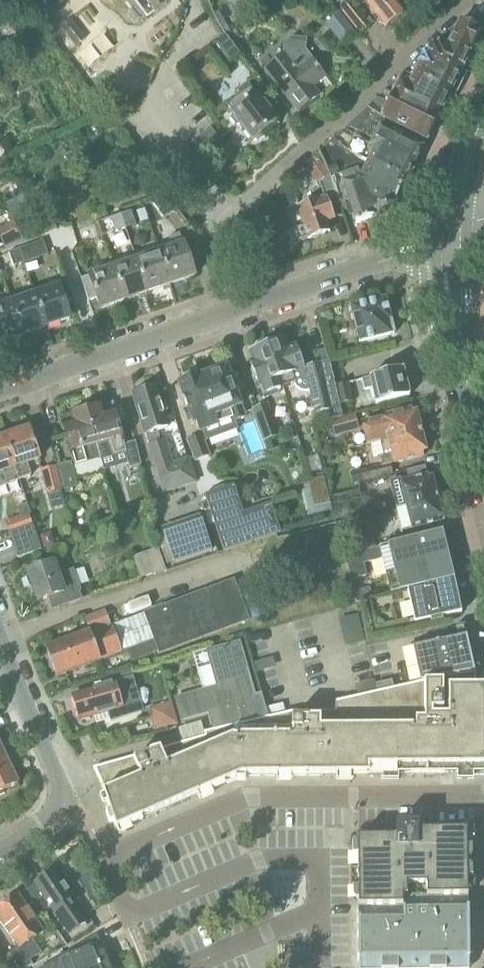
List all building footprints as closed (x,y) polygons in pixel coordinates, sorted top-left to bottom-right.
[(144,23),(174,0),(127,0),(144,23)] [(351,0),(333,0),(339,7),(360,34),(365,30),(371,25),(351,0)] [(370,2),(368,3),(386,27),(405,12),(395,0),(368,0),(370,2)] [(342,18),(330,27),(343,45),(355,37),(342,18)] [(71,19),(60,26),(75,47),(85,39),(71,19)] [(432,48),(428,56),(461,72),(471,52),(481,32),(461,22),(460,23),(458,22),(431,47),(432,48)] [(223,33),(213,41),(229,62),(239,55),(223,33)] [(282,55),(283,56),(267,69),(299,109),(319,93),(313,85),(325,75),(298,41),(292,39),(283,46),(282,55)] [(417,61),(403,72),(450,96),(461,73),(461,72),(428,56),(424,54),(420,62),(417,61)] [(397,82),(392,91),(440,116),(450,96),(403,72),(395,80),(397,82)] [(227,104),(234,113),(233,113),(253,140),(279,121),(257,92),(255,94),(248,83),(237,91),(240,94),(227,104)] [(378,98),(367,108),(381,118),(426,141),(428,142),(440,116),(392,91),(391,93),(394,94),(389,104),(378,98)] [(367,108),(343,130),(347,132),(349,128),(372,140),(370,144),(378,148),(413,167),(426,141),(381,118),(367,108)] [(374,149),(367,163),(405,182),(405,181),(412,167),(413,168),(413,167),(378,148),(370,144),(369,147),(374,149)] [(86,158),(81,148),(65,157),(70,167),(86,158)] [(317,184),(329,175),(327,170),(320,161),(307,170),(317,184)] [(367,163),(359,178),(368,200),(389,215),(394,207),(393,206),(405,182),(367,163)] [(336,165),(327,169),(331,179),(340,176),(336,165)] [(340,176),(331,179),(340,204),(348,201),(356,222),(357,224),(379,217),(379,218),(389,215),(368,200),(359,178),(356,180),(353,171),(340,176)] [(191,198),(199,191),(192,183),(184,189),(191,198)] [(316,184),(318,190),(310,193),(314,203),(297,208),(304,227),(295,230),(298,241),(308,238),(308,239),(330,232),(326,222),(334,219),(326,197),(325,198),(320,183),(316,184)] [(33,219),(50,211),(57,208),(47,184),(23,194),(33,219)] [(164,189),(169,196),(176,191),(170,184),(164,189)] [(161,189),(148,198),(164,218),(176,209),(161,189)] [(136,211),(140,223),(149,220),(145,208),(136,211)] [(136,225),(132,212),(132,211),(121,214),(126,228),(136,225)] [(121,214),(111,218),(116,232),(126,228),(121,214)] [(30,228),(24,217),(0,230),(0,237),(3,243),(30,228)] [(169,238),(172,249),(160,252),(171,285),(194,277),(183,245),(180,234),(169,238)] [(44,241),(19,250),(24,264),(48,255),(44,241)] [(24,264),(19,250),(9,253),(14,267),(24,264)] [(171,285),(160,252),(137,260),(148,293),(171,285)] [(255,259),(249,263),(255,275),(267,270),(265,264),(255,259)] [(137,260),(114,268),(124,301),(148,293),(137,260)] [(114,268),(89,276),(81,279),(88,301),(97,298),(100,309),(124,301),(114,268)] [(59,287),(35,295),(46,328),(70,320),(59,287)] [(35,295),(12,303),(23,336),(46,328),(35,295)] [(0,301),(0,343),(0,344),(23,336),(12,303),(10,297),(0,301)] [(360,343),(395,334),(393,329),(396,328),(394,323),(392,324),(386,299),(351,307),(360,343)] [(270,344),(267,345),(281,378),(291,375),(294,384),(297,388),(301,391),(306,392),(310,391),(307,380),(311,379),(309,367),(304,369),(295,344),(287,348),(283,339),(279,340),(278,340),(270,343),(270,344)] [(254,350),(251,351),(254,360),(251,361),(263,393),(266,400),(285,392),(283,388),(284,388),(281,378),(267,345),(263,347),(261,346),(254,348),(254,350)] [(311,379),(307,380),(310,391),(314,412),(315,414),(328,411),(340,408),(340,405),(335,386),(329,361),(309,367),(311,379)] [(226,367),(202,376),(219,423),(234,418),(235,420),(245,417),(226,367)] [(403,370),(395,372),(362,379),(365,390),(373,388),(377,405),(410,397),(403,370)] [(201,375),(179,383),(193,422),(196,421),(201,434),(188,439),(196,460),(210,455),(205,441),(207,440),(203,429),(219,423),(202,376),(201,375)] [(348,383),(335,386),(340,405),(352,403),(348,383)] [(139,392),(133,394),(146,433),(147,433),(151,445),(148,446),(153,464),(162,492),(167,491),(198,481),(190,458),(170,464),(162,442),(161,442),(157,430),(169,426),(165,414),(168,411),(166,403),(161,401),(155,386),(150,388),(147,385),(140,387),(139,392)] [(280,436),(268,403),(252,409),(264,442),(280,436)] [(86,410),(100,458),(125,451),(129,467),(141,464),(135,440),(124,444),(113,408),(105,410),(103,405),(99,406),(96,404),(91,406),(89,409),(86,410)] [(340,408),(328,411),(330,421),(333,420),(341,418),(343,418),(340,408)] [(100,458),(86,410),(84,410),(80,409),(75,410),(73,413),(70,414),(72,420),(62,423),(74,466),(87,462),(100,458)] [(365,445),(378,442),(422,432),(418,418),(413,417),(412,409),(384,415),(360,423),(365,445)] [(343,418),(341,418),(343,425),(345,434),(357,431),(353,415),(343,418)] [(39,460),(29,430),(2,439),(17,482),(30,478),(25,465),(39,460)] [(422,432),(378,442),(381,455),(378,455),(380,466),(350,473),(353,484),(359,482),(374,479),(392,475),(389,463),(423,455),(421,445),(424,441),(422,432)] [(0,439),(0,489),(6,487),(6,486),(17,482),(2,439),(0,439)] [(62,491),(56,467),(41,470),(47,495),(62,491)] [(402,482),(401,478),(395,480),(389,481),(395,506),(396,508),(398,508),(407,506),(407,505),(438,497),(435,486),(430,483),(429,476),(402,482)] [(331,505),(324,478),(308,481),(315,508),(331,505)] [(377,489),(374,479),(359,482),(362,492),(377,489)] [(205,494),(224,550),(280,531),(271,502),(244,511),(235,485),(205,494)] [(438,497),(407,505),(407,506),(398,508),(403,531),(440,522),(438,513),(441,510),(438,497)] [(29,514),(5,522),(17,558),(41,550),(29,514)] [(202,519),(164,532),(174,562),(212,550),(202,519)] [(345,556),(351,580),(367,576),(364,563),(382,559),(390,594),(451,581),(454,580),(443,532),(345,556)] [(52,533),(41,535),(45,549),(55,546),(52,533)] [(364,534),(348,537),(351,553),(368,549),(364,534)] [(134,556),(141,576),(164,568),(157,548),(134,556)] [(29,573),(39,602),(52,597),(56,609),(82,599),(79,591),(80,587),(74,570),(59,576),(54,563),(29,573)] [(451,581),(390,594),(372,598),(368,600),(368,601),(375,632),(430,620),(431,625),(443,622),(442,617),(458,614),(462,613),(454,580),(451,581)] [(112,626),(47,650),(57,677),(77,669),(122,653),(129,650),(133,660),(160,650),(161,652),(249,621),(235,583),(234,581),(112,626)] [(281,609),(274,588),(263,592),(264,596),(269,613),(281,609)] [(354,592),(357,604),(368,601),(368,600),(372,598),(370,588),(354,592)] [(112,625),(106,610),(85,618),(91,633),(112,625)] [(414,682),(475,671),(474,669),(473,669),(471,660),(472,659),(472,658),(470,658),(468,648),(470,648),(469,646),(468,647),(466,637),(467,637),(467,635),(457,637),(438,642),(438,641),(435,641),(435,642),(407,648),(414,682)] [(262,693),(253,695),(239,644),(210,653),(220,689),(179,701),(184,719),(208,712),(213,729),(269,716),(262,693)] [(213,729),(204,731),(205,735),(152,750),(135,758),(134,756),(94,767),(94,768),(96,768),(103,783),(105,782),(107,789),(103,791),(116,829),(236,777),(236,775),(328,774),(483,774),(483,686),(473,686),(473,674),(475,674),(475,671),(414,682),(415,683),(393,688),(391,680),(375,683),(377,691),(357,696),(335,701),(335,727),(329,727),(320,727),(320,717),(320,711),(293,711),(269,716),(213,729)] [(104,686),(73,695),(81,720),(97,715),(100,725),(124,718),(144,712),(141,704),(134,679),(128,681),(118,684),(105,688),(104,686)] [(171,701),(148,708),(155,731),(178,724),(171,701)] [(6,760),(0,763),(0,792),(17,784),(6,760)] [(355,844),(353,846),(353,857),(353,867),(356,870),(358,870),(358,876),(356,876),(353,878),(353,889),(353,900),(356,902),(359,902),(359,907),(403,907),(403,898),(468,897),(468,893),(471,893),(473,890),(473,880),(473,869),(470,866),(468,866),(468,861),(470,861),(473,859),(473,848),(473,838),(470,835),(467,835),(467,831),(419,832),(418,824),(396,825),(396,838),(358,838),(358,844),(355,844)] [(75,898),(55,869),(33,884),(35,886),(27,891),(36,903),(43,898),(51,910),(69,936),(85,924),(89,922),(73,899),(75,898)] [(97,908),(109,900),(104,892),(92,899),(97,908)] [(33,966),(29,961),(41,953),(33,941),(44,933),(19,895),(0,908),(0,919),(20,948),(12,954),(21,967),(33,967),(34,967),(33,966)] [(358,919),(358,961),(359,961),(359,967),(469,967),(469,959),(470,959),(470,955),(469,955),(469,936),(470,936),(470,932),(469,932),(469,920),(469,913),(469,909),(468,909),(468,897),(403,898),(403,907),(359,907),(359,919),(358,919)] [(45,967),(94,967),(111,961),(105,947),(101,948),(97,937),(45,967)] [(12,954),(3,960),(0,955),(0,963),(2,962),(5,967),(21,967),(12,954)]
